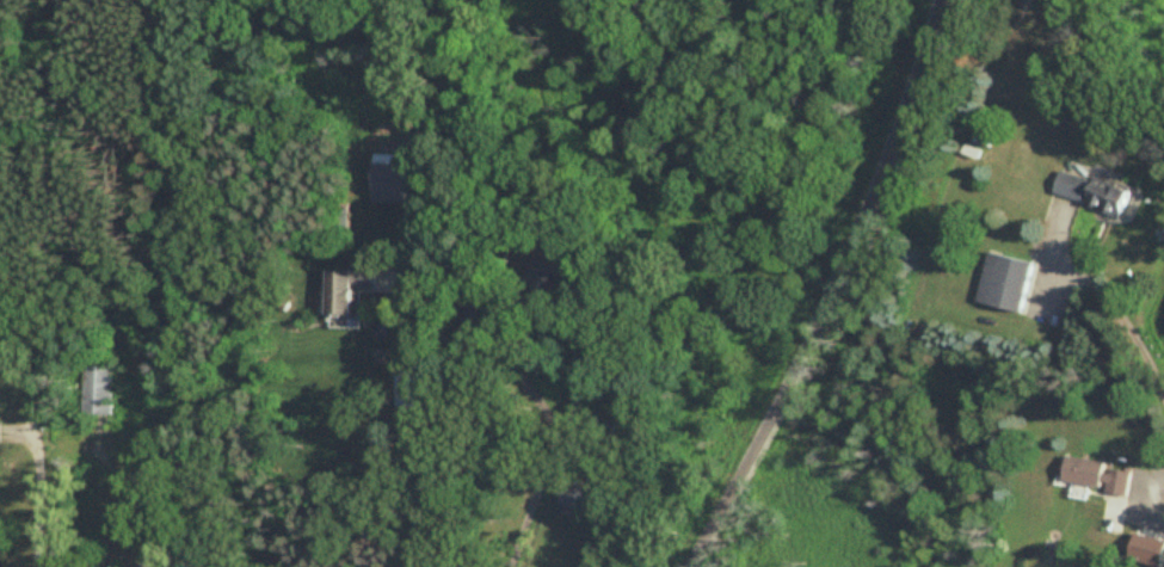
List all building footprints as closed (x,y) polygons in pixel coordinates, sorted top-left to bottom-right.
[(408,155),(373,155),(373,203),(408,203),(408,155)] [(1096,179),(1094,183),(1062,171),(1054,194),(1121,218),(1131,191),(1096,179)] [(977,303),(1023,313),(1034,264),(988,254),(977,303)] [(326,270),(326,326),(357,326),(357,291),(374,291),(374,270),(326,270)] [(82,416),(111,416),(111,367),(82,367),(82,416)] [(1103,463),(1063,457),(1059,484),(1125,493),(1128,473),(1102,469),(1103,463)] [(555,506),(587,517),(596,491),(564,480),(555,506)]
